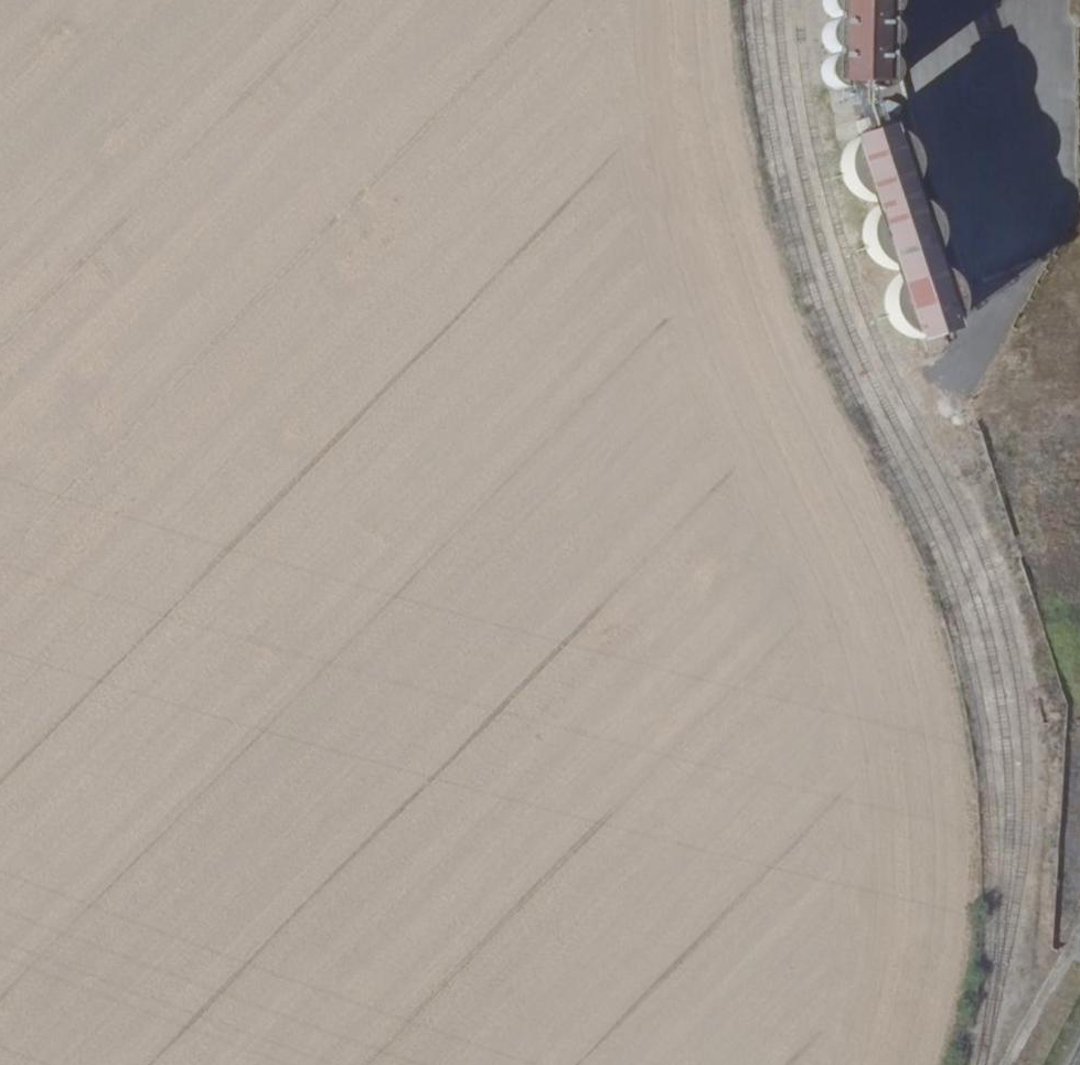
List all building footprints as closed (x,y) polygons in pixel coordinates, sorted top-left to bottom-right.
[(866,57),(871,54),(875,50),(876,44),(876,38),(873,33),(868,30),(872,27),(876,23),(878,17),(877,11),(874,6),(867,3),(873,0),(833,0),(834,1),(829,2),(824,6),(822,11),(821,17),(823,23),(827,27),(830,28),(827,29),(822,33),(820,38),(819,44),(821,49),(825,54),(831,56),(827,57),(822,60),(820,66),(819,72),(821,77),(825,82),(831,84),(837,84),(842,81),(846,77),(848,72),(850,78),(854,83),(860,85),(866,85),(871,82),(875,78),(876,72),(876,66),(873,61),(866,57)] [(863,201),(876,205),(885,203),(878,207),(870,218),(866,232),(868,246),(875,258),(886,266),(900,270),(907,269),(897,274),(889,285),(885,298),(887,312),(894,324),(905,333),(919,336),(933,334),(945,327),(953,316),(957,303),(955,289),(948,277),(937,269),(923,265),(916,266),(925,261),(934,250),(937,236),(936,223),(929,211),(918,202),(904,199),(895,200),(902,196),(911,185),(914,171),(912,158),(905,146),(894,137),(881,134),(867,135),(855,142),(847,153),(843,167),(845,181),(852,193),(863,201)]
